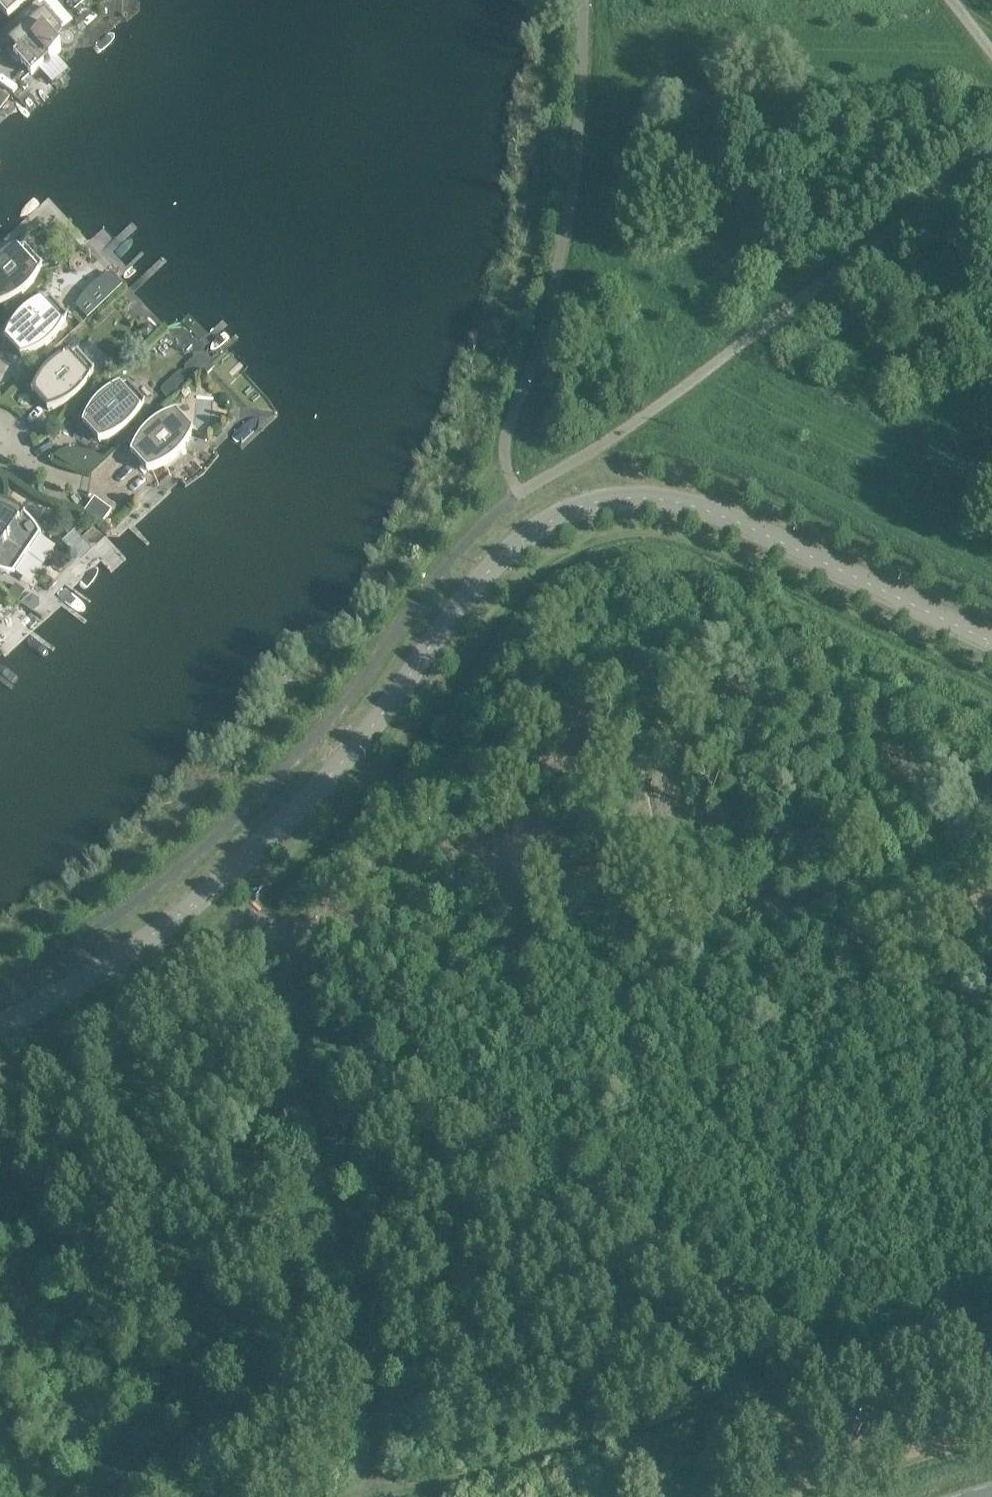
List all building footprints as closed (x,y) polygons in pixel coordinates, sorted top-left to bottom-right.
[(7,18),(28,0),(0,0),(0,10),(7,18)] [(2,34),(17,51),(13,54),(31,75),(40,67),(53,82),(69,68),(56,53),(61,50),(59,47),(60,46),(64,49),(68,49),(72,47),(74,44),(75,39),(73,35),(69,33),(65,33),(61,35),(60,33),(61,32),(61,31),(73,21),(55,0),(42,0),(37,4),(2,34)] [(5,303),(11,300),(17,297),(22,293),(27,288),(31,283),(35,278),(38,272),(41,266),(42,265),(25,247),(19,249),(12,251),(7,255),(1,258),(0,259),(0,305),(5,303)] [(111,274),(76,307),(87,319),(122,285),(111,274)] [(12,325),(9,330),(5,339),(22,357),(24,356),(31,354),(37,351),(42,348),(48,343),(53,339),(57,334),(61,328),(64,322),(66,316),(50,298),(43,300),(37,303),(31,306),(25,310),(20,314),(16,319),(12,325)] [(149,328),(142,334),(142,335),(147,341),(154,334),(149,328)] [(39,378),(36,384),(32,392),(48,410),(51,409),(58,407),(64,404),(69,401),(75,397),(80,392),(84,387),(88,382),(91,376),(93,369),(77,351),(69,354),(63,356),(57,360),(52,363),(47,368),(43,373),(39,378)] [(187,368),(187,373),(187,374),(191,379),(192,378),(208,364),(204,359),(197,359),(187,368)] [(207,377),(213,371),(215,370),(209,365),(202,371),(207,377)] [(90,410),(86,416),(83,424),(99,442),(101,441),(108,439),(114,436),(120,433),(125,429),(130,424),(134,419),(138,413),(141,407),(144,401),(127,383),(120,385),(114,388),(108,391),(103,395),(98,400),(94,404),(90,410)] [(141,435),(138,439),(133,448),(131,453),(147,472),(156,468),(163,465),(169,461),(175,456),(180,450),(185,444),(189,438),(193,431),(176,413),(169,415),(163,417),(157,421),(151,425),(146,429),(142,434),(141,435)] [(133,448),(138,439),(141,435),(138,431),(127,441),(133,448)] [(95,499),(86,510),(103,522),(111,511),(95,499)] [(27,554),(40,534),(39,533),(36,527),(32,522),(28,517),(23,513),(17,509),(11,506),(5,503),(0,502),(0,536),(27,554)] [(0,536),(0,572),(6,573),(13,574),(27,554),(0,536)] [(16,584),(9,593),(18,599),(25,590),(16,584)]
